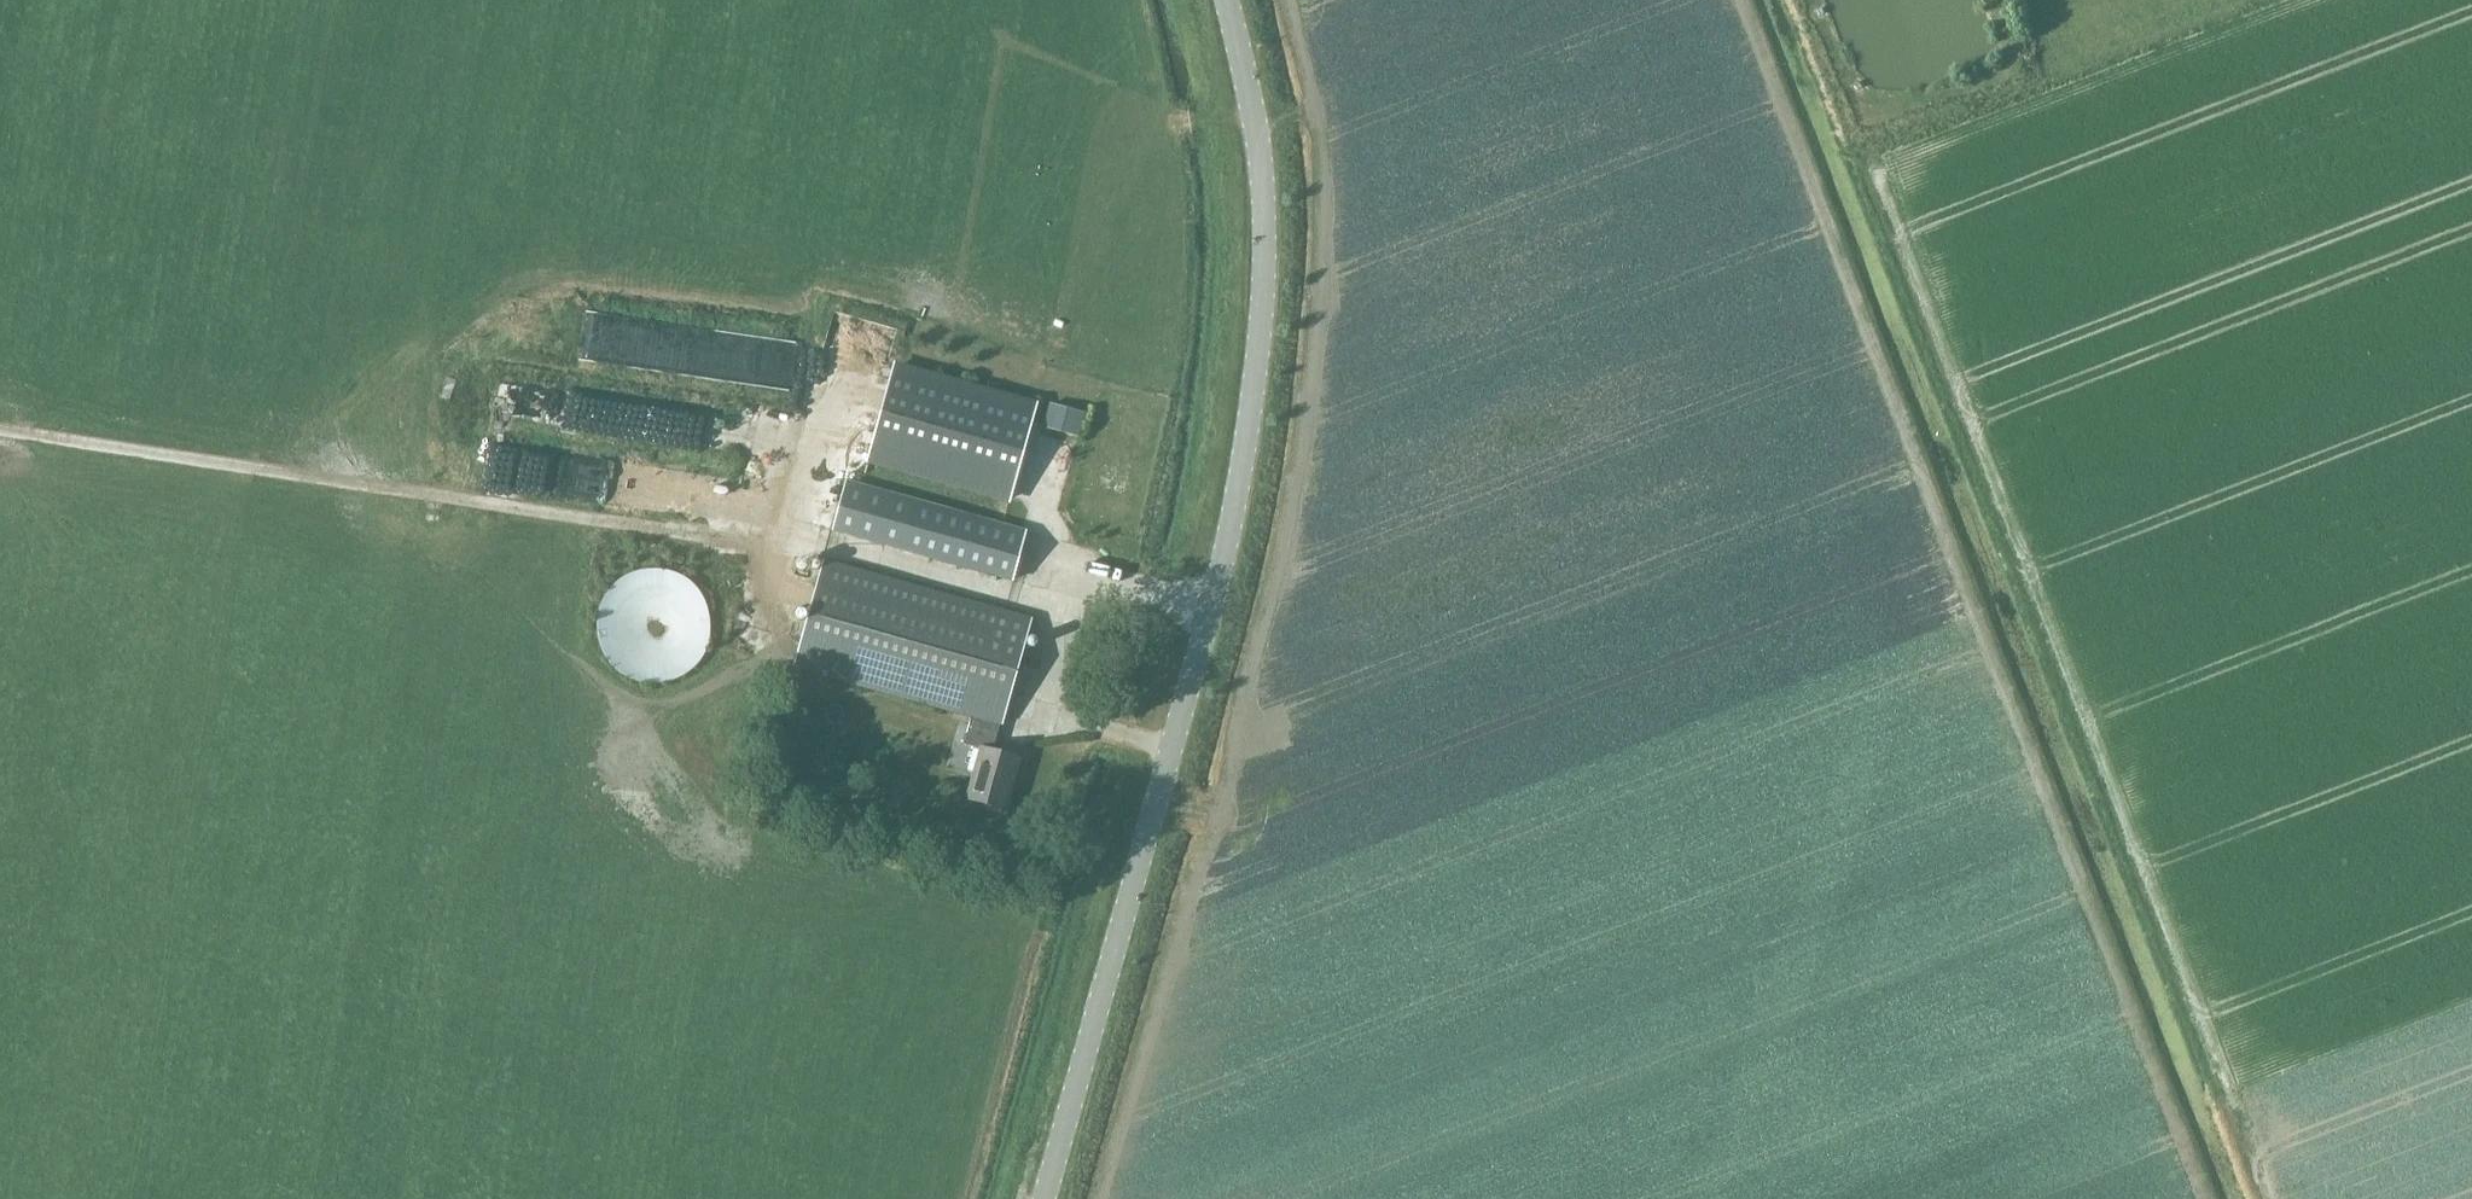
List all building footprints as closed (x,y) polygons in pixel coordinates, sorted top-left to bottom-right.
[(894,362),(870,445),(1012,485),(1036,402),(901,364),(894,362)] [(1042,426),(1077,435),(1083,413),(1048,404),(1042,426)] [(1010,580),(1010,579),(1024,529),(845,480),(831,531),(1010,580)] [(954,712),(969,716),(999,725),(1030,618),(875,575),(824,559),(792,664),(844,680),(954,712)] [(701,590),(681,576),(667,571),(657,570),(651,571),(647,571),(635,574),(629,576),(623,579),(620,582),(615,587),(609,595),(605,602),(603,608),(601,613),(601,620),(600,627),(602,634),(603,643),(607,655),(612,663),(619,668),(623,673),(635,679),(647,682),(666,682),(676,678),(684,675),(691,671),(699,665),(704,655),(711,643),(713,628),(712,612),(707,603),(701,590)] [(969,716),(954,712),(952,716),(968,721),(969,716)] [(999,725),(969,716),(962,743),(980,749),(965,797),(1004,810),(1019,757),(992,750),(999,725)]
